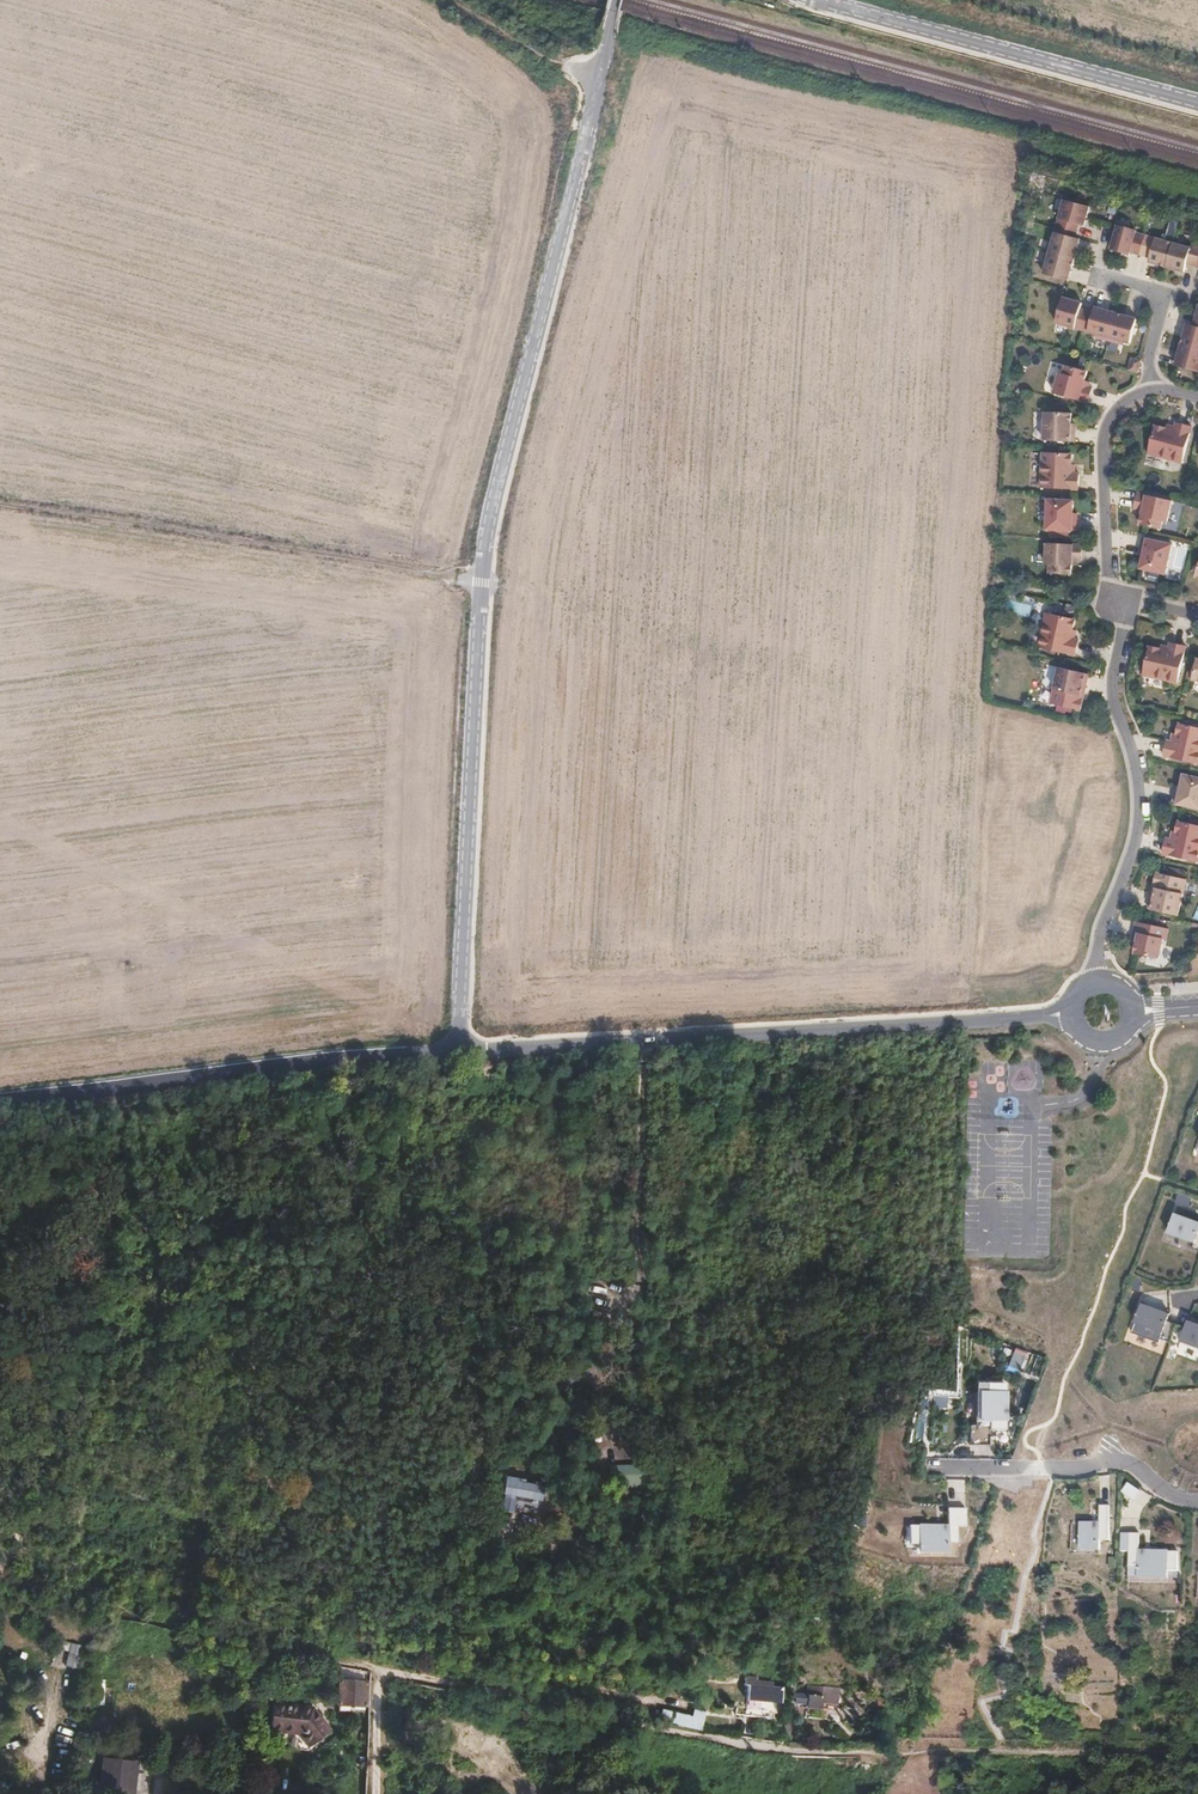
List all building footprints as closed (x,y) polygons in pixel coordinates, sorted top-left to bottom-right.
[(1085,225),(1091,206),(1064,198),(1044,274),(1069,281),(1080,239),(1076,237),(1080,224),(1085,225)] [(1117,224),(1110,248),(1131,254),(1132,253),(1150,258),(1149,262),(1185,271),(1187,263),(1197,266),(1197,244),(1192,242),(1191,246),(1137,232),(1138,230),(1117,224)] [(1056,323),(1131,343),(1138,318),(1095,306),(1094,311),(1081,308),(1083,301),(1064,296),(1056,323)] [(1185,325),(1180,346),(1197,351),(1197,328),(1185,325)] [(1180,346),(1174,367),(1197,373),(1197,351),(1180,346)] [(1137,373),(1140,362),(1132,359),(1128,370),(1137,373)] [(1054,394),(1087,403),(1092,387),(1088,386),(1083,385),(1084,381),(1087,371),(1066,365),(1064,374),(1060,372),(1054,394)] [(1043,441),(1074,443),(1074,433),(1070,433),(1071,424),(1071,414),(1045,412),(1043,441)] [(1154,425),(1146,454),(1181,464),(1191,427),(1175,423),(1173,429),(1165,427),(1165,428),(1154,425)] [(1072,454),(1042,452),(1040,488),(1078,490),(1078,474),(1072,474),(1073,465),(1071,465),(1072,454)] [(1171,501),(1137,494),(1134,510),(1137,510),(1142,511),(1141,516),(1139,525),(1160,530),(1162,522),(1166,523),(1171,501)] [(1072,514),(1073,501),(1048,500),(1046,530),(1076,532),(1076,522),(1072,522),(1072,514)] [(1142,539),(1140,548),(1144,549),(1142,557),(1139,569),(1164,574),(1171,545),(1142,539)] [(1082,545),(1047,544),(1045,565),(1050,565),(1049,574),(1071,575),(1072,566),(1072,561),(1077,561),(1081,562),(1082,545)] [(1075,617),(1076,606),(1067,605),(1065,616),(1075,617)] [(1075,618),(1046,612),(1039,647),(1076,654),(1079,639),(1073,637),(1074,629),(1073,629),(1075,618)] [(1150,647),(1143,676),(1178,684),(1186,647),(1170,643),(1169,647),(1169,650),(1160,648),(1160,649),(1150,647)] [(1052,703),(1081,709),(1086,688),(1083,687),(1084,682),(1087,683),(1089,672),(1059,666),(1052,703)] [(1182,725),(1179,735),(1178,735),(1176,743),(1174,743),(1170,742),(1166,758),(1197,765),(1197,728),(1182,725)] [(1174,805),(1197,810),(1197,779),(1184,776),(1182,788),(1180,796),(1175,795),(1174,805)] [(1179,823),(1177,833),(1175,833),(1173,841),(1171,841),(1167,840),(1164,856),(1197,863),(1197,827),(1179,823)] [(1190,874),(1161,867),(1156,888),(1159,888),(1158,893),(1155,892),(1152,903),(1182,910),(1190,874)] [(1167,941),(1169,930),(1137,922),(1134,936),(1138,937),(1137,943),(1135,954),(1159,959),(1164,940),(1167,941)] [(1178,1192),(1175,1202),(1189,1205),(1192,1196),(1178,1192)] [(1197,1250),(1197,1222),(1173,1213),(1167,1232),(1194,1242),(1192,1248),(1197,1250)] [(1170,1343),(1177,1325),(1168,1322),(1170,1315),(1142,1305),(1136,1323),(1163,1333),(1161,1339),(1170,1343)] [(1177,1325),(1170,1343),(1180,1346),(1182,1342),(1197,1348),(1197,1325),(1189,1322),(1186,1329),(1177,1325)] [(1007,1371),(1021,1375),(1027,1351),(1014,1348),(1007,1371)] [(1009,1437),(1009,1435),(1009,1381),(976,1380),(976,1424),(967,1424),(967,1457),(996,1457),(996,1443),(1007,1443),(1006,1437),(1009,1437)] [(946,1408),(948,1398),(934,1397),(933,1406),(946,1408)] [(542,1493),(544,1482),(505,1474),(500,1499),(503,1499),(500,1511),(511,1513),(513,1502),(534,1506),(536,1492),(542,1493)] [(1123,1493),(1136,1498),(1140,1488),(1127,1483),(1123,1493)] [(1110,1507),(1101,1507),(1101,1525),(1082,1525),(1081,1551),(1100,1551),(1101,1542),(1110,1542),(1110,1507)] [(965,1509),(946,1509),(946,1527),(908,1527),(908,1546),(917,1546),(917,1553),(946,1553),(946,1544),(955,1544),(956,1528),(965,1528),(965,1509)] [(1072,1535),(1080,1536),(1081,1522),(1073,1522),(1072,1535)] [(1140,1535),(1131,1535),(1130,1569),(1140,1569),(1140,1579),(1169,1579),(1168,1572),(1178,1572),(1178,1553),(1140,1553),(1140,1535)] [(69,1643),(66,1671),(79,1673),(82,1645),(69,1643)] [(748,1684),(772,1687),(772,1681),(757,1680),(757,1677),(746,1676),(745,1684),(748,1684)] [(96,1707),(104,1707),(105,1680),(96,1680),(96,1707)] [(337,1683),(336,1707),(364,1708),(365,1685),(337,1683)] [(748,1684),(744,1715),(763,1717),(764,1701),(780,1702),(781,1688),(772,1687),(748,1684)] [(807,1693),(795,1693),(794,1703),(807,1704),(807,1708),(821,1710),(822,1704),(837,1705),(838,1687),(807,1685),(807,1693)] [(153,1708),(156,1699),(145,1696),(143,1706),(153,1708)] [(301,1709),(273,1706),(271,1730),(294,1733),(310,1745),(323,1727),(301,1709)] [(661,1708),(658,1721),(701,1731),(705,1712),(693,1709),(691,1716),(661,1708)] [(102,1758),(98,1793),(135,1793),(138,1761),(102,1758)]
